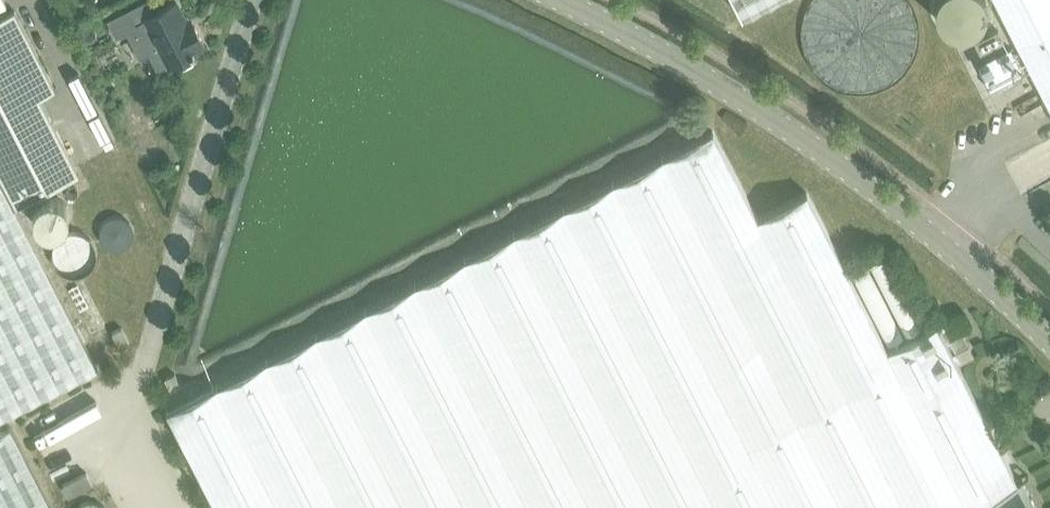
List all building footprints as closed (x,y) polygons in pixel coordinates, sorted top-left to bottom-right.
[(107,20),(116,38),(126,32),(140,58),(161,47),(170,65),(179,60),(181,64),(185,66),(193,62),(195,57),(193,53),(201,49),(200,46),(205,43),(192,18),(187,21),(177,1),(160,9),(155,0),(146,0),(129,9),(107,20)] [(743,16),(774,0),(734,0),(743,16)] [(934,4),(934,11),(935,15),(937,19),(940,23),(944,27),(947,30),(952,31),(955,32),(958,33),(962,33),(964,32),(968,32),(971,30),(974,29),(977,26),(979,24),(982,21),(983,19),(985,16),(986,12),(986,9),(986,5),(985,1),(985,0),(935,0),(934,4)] [(1049,105),(1049,0),(996,0),(1049,105)] [(98,366),(15,204),(79,171),(40,95),(55,87),(15,9),(0,17),(0,417),(98,366)] [(975,42),(980,53),(1004,41),(998,30),(975,42)] [(978,64),(990,88),(1023,72),(1010,47),(978,64)] [(1034,111),(1044,106),(1037,94),(1028,99),(1034,111)] [(217,507),(1037,507),(1022,478),(1029,475),(1028,474),(1017,479),(962,370),(954,356),(947,342),(937,323),(888,348),(807,192),(758,217),(713,130),(167,410),(217,507)] [(66,204),(64,201),(62,199),(59,198),(56,197),(53,196),(50,196),(47,196),(44,197),(42,199),(39,201),(37,203),(35,205),(34,208),(33,211),(33,214),(33,217),(34,220),(36,223),(37,225),(39,228),(42,230),(45,231),(48,232),(51,232),(54,232),(57,231),(60,230),(62,228),(65,226),(66,224),(68,221),(69,218),(69,215),(69,212),(69,209),(68,206),(66,204)] [(963,334),(950,340),(956,351),(969,344),(963,334)] [(969,346),(957,353),(962,362),(974,356),(969,346)] [(175,373),(165,378),(172,390),(181,385),(175,373)] [(11,426),(0,431),(0,507),(54,507),(11,426)] [(86,472),(62,484),(68,496),(92,484),(86,472)]
